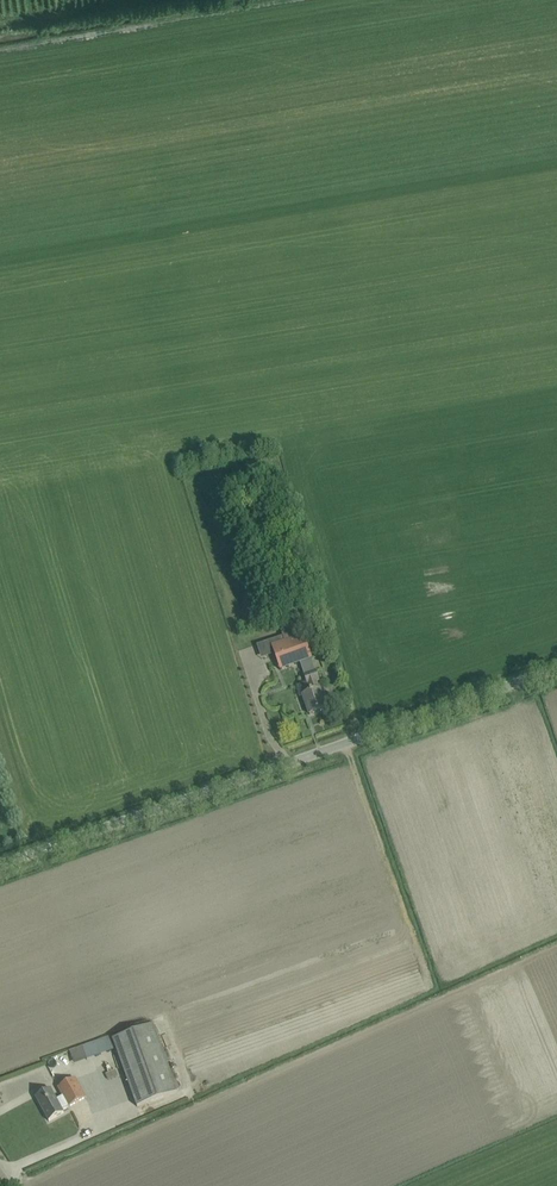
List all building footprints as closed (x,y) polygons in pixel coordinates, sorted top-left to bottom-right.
[(292,640),(272,647),(275,654),(277,660),(298,653),(301,662),(299,663),(303,675),(307,685),(308,685),(311,692),(303,695),(306,704),(310,715),(326,709),(319,689),(316,682),(319,680),(316,670),(312,659),(304,635),(292,640)] [(179,1090),(154,1023),(114,1037),(139,1105),(179,1090)] [(87,1096),(76,1077),(59,1086),(64,1094),(58,1098),(52,1087),(37,1096),(50,1120),(65,1111),(64,1109),(70,1105),(87,1096)]
